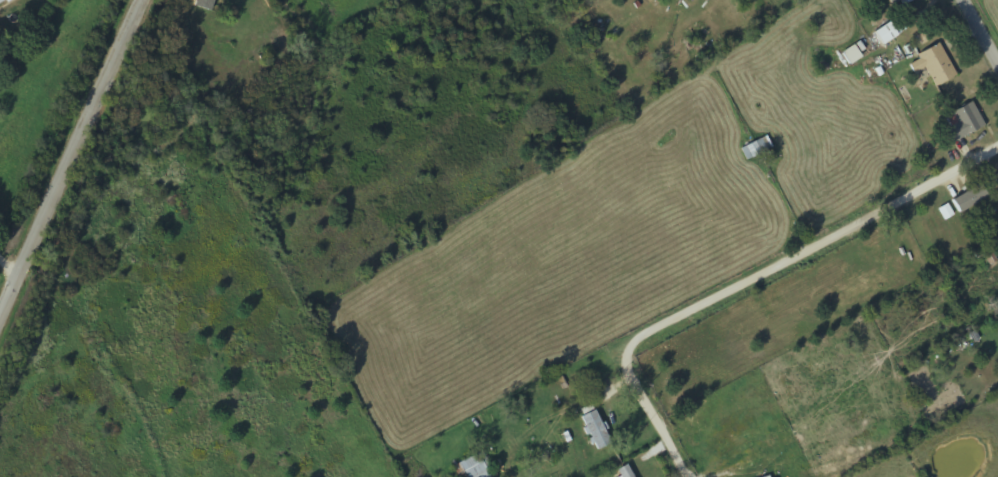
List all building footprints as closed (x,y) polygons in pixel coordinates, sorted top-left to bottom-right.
[(216,0),(196,0),(195,6),(213,11),(216,0)] [(907,28),(898,16),(873,33),(882,46),(907,28)] [(935,86),(956,74),(937,43),(916,55),(935,86)] [(944,115),(950,127),(943,130),(949,143),(984,127),(972,102),(944,115)] [(746,161),(771,148),(765,137),(741,149),(746,161)] [(940,206),(948,219),(985,196),(977,183),(940,206)] [(996,260),(990,251),(978,258),(983,267),(996,260)] [(595,451),(611,443),(594,408),(578,416),(595,451)] [(478,452),(454,468),(460,476),(494,476),(478,452)] [(621,476),(633,476),(627,465),(617,470),(621,476)]
